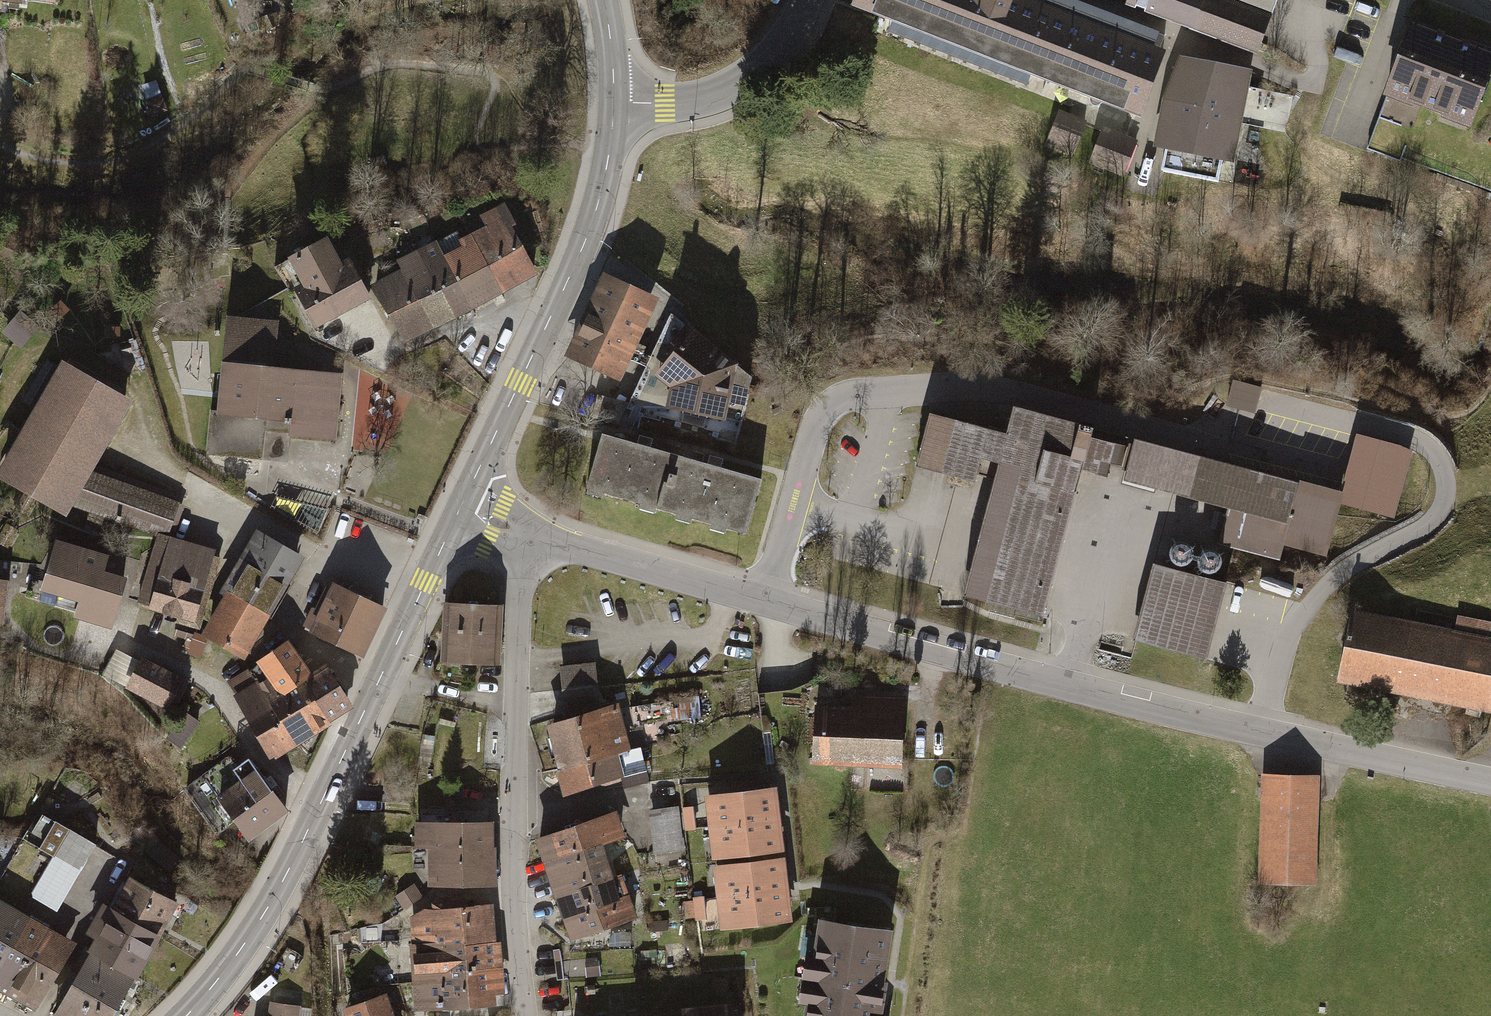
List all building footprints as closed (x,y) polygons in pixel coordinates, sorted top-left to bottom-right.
[(55,0),(0,0),(0,8),(19,10),(20,3),(55,7),(55,0)] [(850,7),(1139,115),(1163,51),(1027,0),(852,0),(850,7)] [(1128,3),(1256,51),(1275,0),(1130,0),(1128,3)] [(271,14),(261,18),(268,33),(278,29),(271,14)] [(1410,25),(1382,98),(1467,130),(1490,67),(1490,56),(1410,25)] [(1162,96),(1152,146),(1233,162),(1241,123),(1286,132),(1293,95),(1248,86),(1252,70),(1179,55),(1162,96)] [(150,120),(166,113),(155,83),(142,88),(147,102),(144,103),(150,120)] [(1086,120),(1057,109),(1045,142),(1074,153),(1086,120)] [(1137,139),(1101,125),(1087,162),(1123,176),(1137,139)] [(487,229),(471,237),(501,292),(535,275),(499,208),(481,218),(487,229)] [(460,250),(446,257),(472,307),(501,292),(471,237),(457,244),(460,250)] [(446,257),(439,242),(421,252),(454,316),(472,307),(446,257)] [(309,334),(365,301),(344,264),(337,269),(322,243),(282,266),(297,292),(288,297),(309,334)] [(399,263),(404,272),(433,327),(454,316),(421,252),(399,263)] [(404,272),(376,286),(405,342),(433,327),(404,272)] [(655,304),(599,278),(564,353),(620,379),(655,304)] [(57,304),(50,313),(63,323),(70,314),(57,304)] [(35,334),(16,319),(0,337),(19,353),(35,334)] [(274,324),(229,319),(221,410),(210,410),(206,454),(262,459),(264,430),(333,437),(337,386),(328,385),(328,379),(306,376),(306,373),(270,369),(274,324)] [(655,377),(669,388),(665,408),(721,420),(732,367),(680,328),(669,343),(677,349),(655,377)] [(57,363),(55,367),(40,359),(10,412),(25,420),(0,463),(0,481),(63,517),(68,508),(92,466),(127,403),(57,363)] [(1262,387),(1232,380),(1226,405),(1241,409),(1256,412),(1262,387)] [(1002,462),(967,596),(1046,616),(1084,468),(1093,434),(1014,413),(1008,439),(931,418),(919,465),(977,480),(983,457),(1002,462)] [(1398,514),(1414,443),(1358,431),(1343,502),(1398,514)] [(1339,501),(1093,434),(1084,468),(1230,508),(1221,541),(1279,557),(1283,541),(1325,552),(1339,501)] [(677,457),(602,435),(586,487),(661,509),(677,457)] [(759,481),(677,457),(661,509),(745,532),(759,481)] [(171,544),(182,507),(165,502),(168,494),(92,466),(68,508),(88,515),(83,531),(103,537),(107,523),(156,540),(171,544)] [(244,658),(301,558),(254,532),(220,592),(225,595),(202,634),(244,658)] [(104,556),(51,540),(45,562),(37,591),(77,602),(73,617),(110,628),(124,578),(99,571),(104,556)] [(146,613),(198,629),(218,563),(211,561),(213,557),(171,544),(156,540),(150,561),(140,558),(131,586),(142,589),(138,602),(148,605),(146,613)] [(1155,562),(1134,638),(1208,658),(1228,581),(1155,562)] [(384,607),(331,582),(308,629),(361,654),(384,607)] [(495,606),(449,604),(446,661),(492,663),(495,606)] [(1357,619),(1345,680),(1490,708),(1490,644),(1489,644),(1490,631),(1490,629),(1456,622),(1453,637),(1357,619)] [(267,674),(256,681),(295,744),(327,724),(325,720),(301,683),(308,678),(288,646),(260,664),(267,674)] [(184,682),(143,661),(140,665),(115,652),(103,675),(129,688),(125,694),(167,715),(184,682)] [(325,668),(308,678),(301,683),(325,720),(336,712),(343,698),(325,668)] [(593,672),(558,674),(560,696),(595,693),(593,672)] [(272,758),(295,744),(256,681),(233,695),(272,758)] [(595,693),(560,696),(561,715),(596,713),(595,693)] [(813,708),(811,766),(901,769),(904,698),(852,696),(851,709),(813,708)] [(543,734),(556,776),(616,758),(629,754),(616,712),(543,734)] [(435,744),(423,741),(420,759),(432,761),(435,744)] [(616,758),(556,776),(563,800),(623,782),(616,758)] [(227,759),(185,789),(217,834),(233,823),(247,842),(285,815),(247,760),(234,769),(227,759)] [(1320,780),(1260,779),(1258,879),(1319,880),(1320,780)] [(467,791),(455,791),(454,813),(466,813),(467,791)] [(777,829),(773,796),(703,804),(707,837),(777,829)] [(690,813),(681,814),(684,837),(693,836),(690,813)] [(678,814),(647,818),(652,860),(683,856),(678,814)] [(614,819),(534,846),(543,871),(600,852),(622,844),(614,819)] [(66,836),(39,821),(23,849),(50,865),(66,836)] [(780,862),(777,829),(707,837),(710,870),(780,862)] [(412,856),(425,856),(492,855),(492,832),(412,832),(412,856)] [(94,852),(66,836),(50,865),(27,905),(54,920),(94,852)] [(381,853),(386,842),(374,836),(369,846),(381,853)] [(600,852),(543,871),(553,901),(610,881),(600,852)] [(492,893),(492,855),(425,856),(425,894),(492,893)] [(784,895),(780,862),(710,870),(714,903),(784,895)] [(610,881),(553,901),(561,924),(626,901),(619,878),(610,881)] [(175,907),(132,885),(112,923),(155,946),(161,934),(175,907)] [(413,890),(393,903),(401,916),(421,903),(413,890)] [(787,928),(784,895),(714,903),(717,936),(787,928)] [(626,901),(561,924),(569,948),(635,925),(626,901)] [(703,903),(692,903),(694,926),(704,926),(703,903)] [(407,950),(460,947),(458,908),(430,909),(430,918),(416,919),(416,925),(406,925),(407,950)] [(467,908),(458,908),(460,947),(495,945),(493,912),(467,913),(467,908)] [(0,910),(0,970),(26,925),(0,910)] [(134,985),(155,946),(112,923),(97,916),(81,945),(90,950),(84,963),(129,986),(133,988),(134,985)] [(666,920),(647,921),(648,940),(667,939),(666,920)] [(26,925),(0,970),(0,1000),(7,1004),(28,968),(46,936),(26,925)] [(883,990),(879,989),(888,937),(814,925),(807,965),(799,964),(792,1012),(800,1014),(800,1015),(879,1015),(883,990)] [(398,931),(380,931),(381,950),(399,949),(398,931)] [(360,932),(361,948),(377,948),(377,932),(360,932)] [(46,936),(28,968),(53,982),(71,950),(46,936)] [(460,947),(461,977),(501,976),(500,945),(495,945),(460,947)] [(447,978),(461,977),(460,947),(407,950),(409,990),(447,988),(447,978)] [(120,1003),(129,986),(84,963),(75,980),(97,992),(120,1003)] [(596,964),(585,964),(587,985),(597,985),(596,964)] [(53,982),(28,968),(7,1004),(29,1015),(33,1015),(53,982)] [(463,1015),(467,1015),(493,1015),(492,1002),(502,1002),(501,976),(461,977),(463,1015)] [(461,977),(447,978),(447,988),(409,990),(411,1015),(463,1015),(461,977)] [(97,992),(75,980),(56,1015),(85,1015),(97,992)] [(97,992),(85,1015),(113,1015),(120,1003),(97,992)] [(342,1015),(343,1015),(389,1015),(385,1002),(342,1015)] [(297,1007),(272,1003),(270,1015),(296,1015),(297,1007)]
